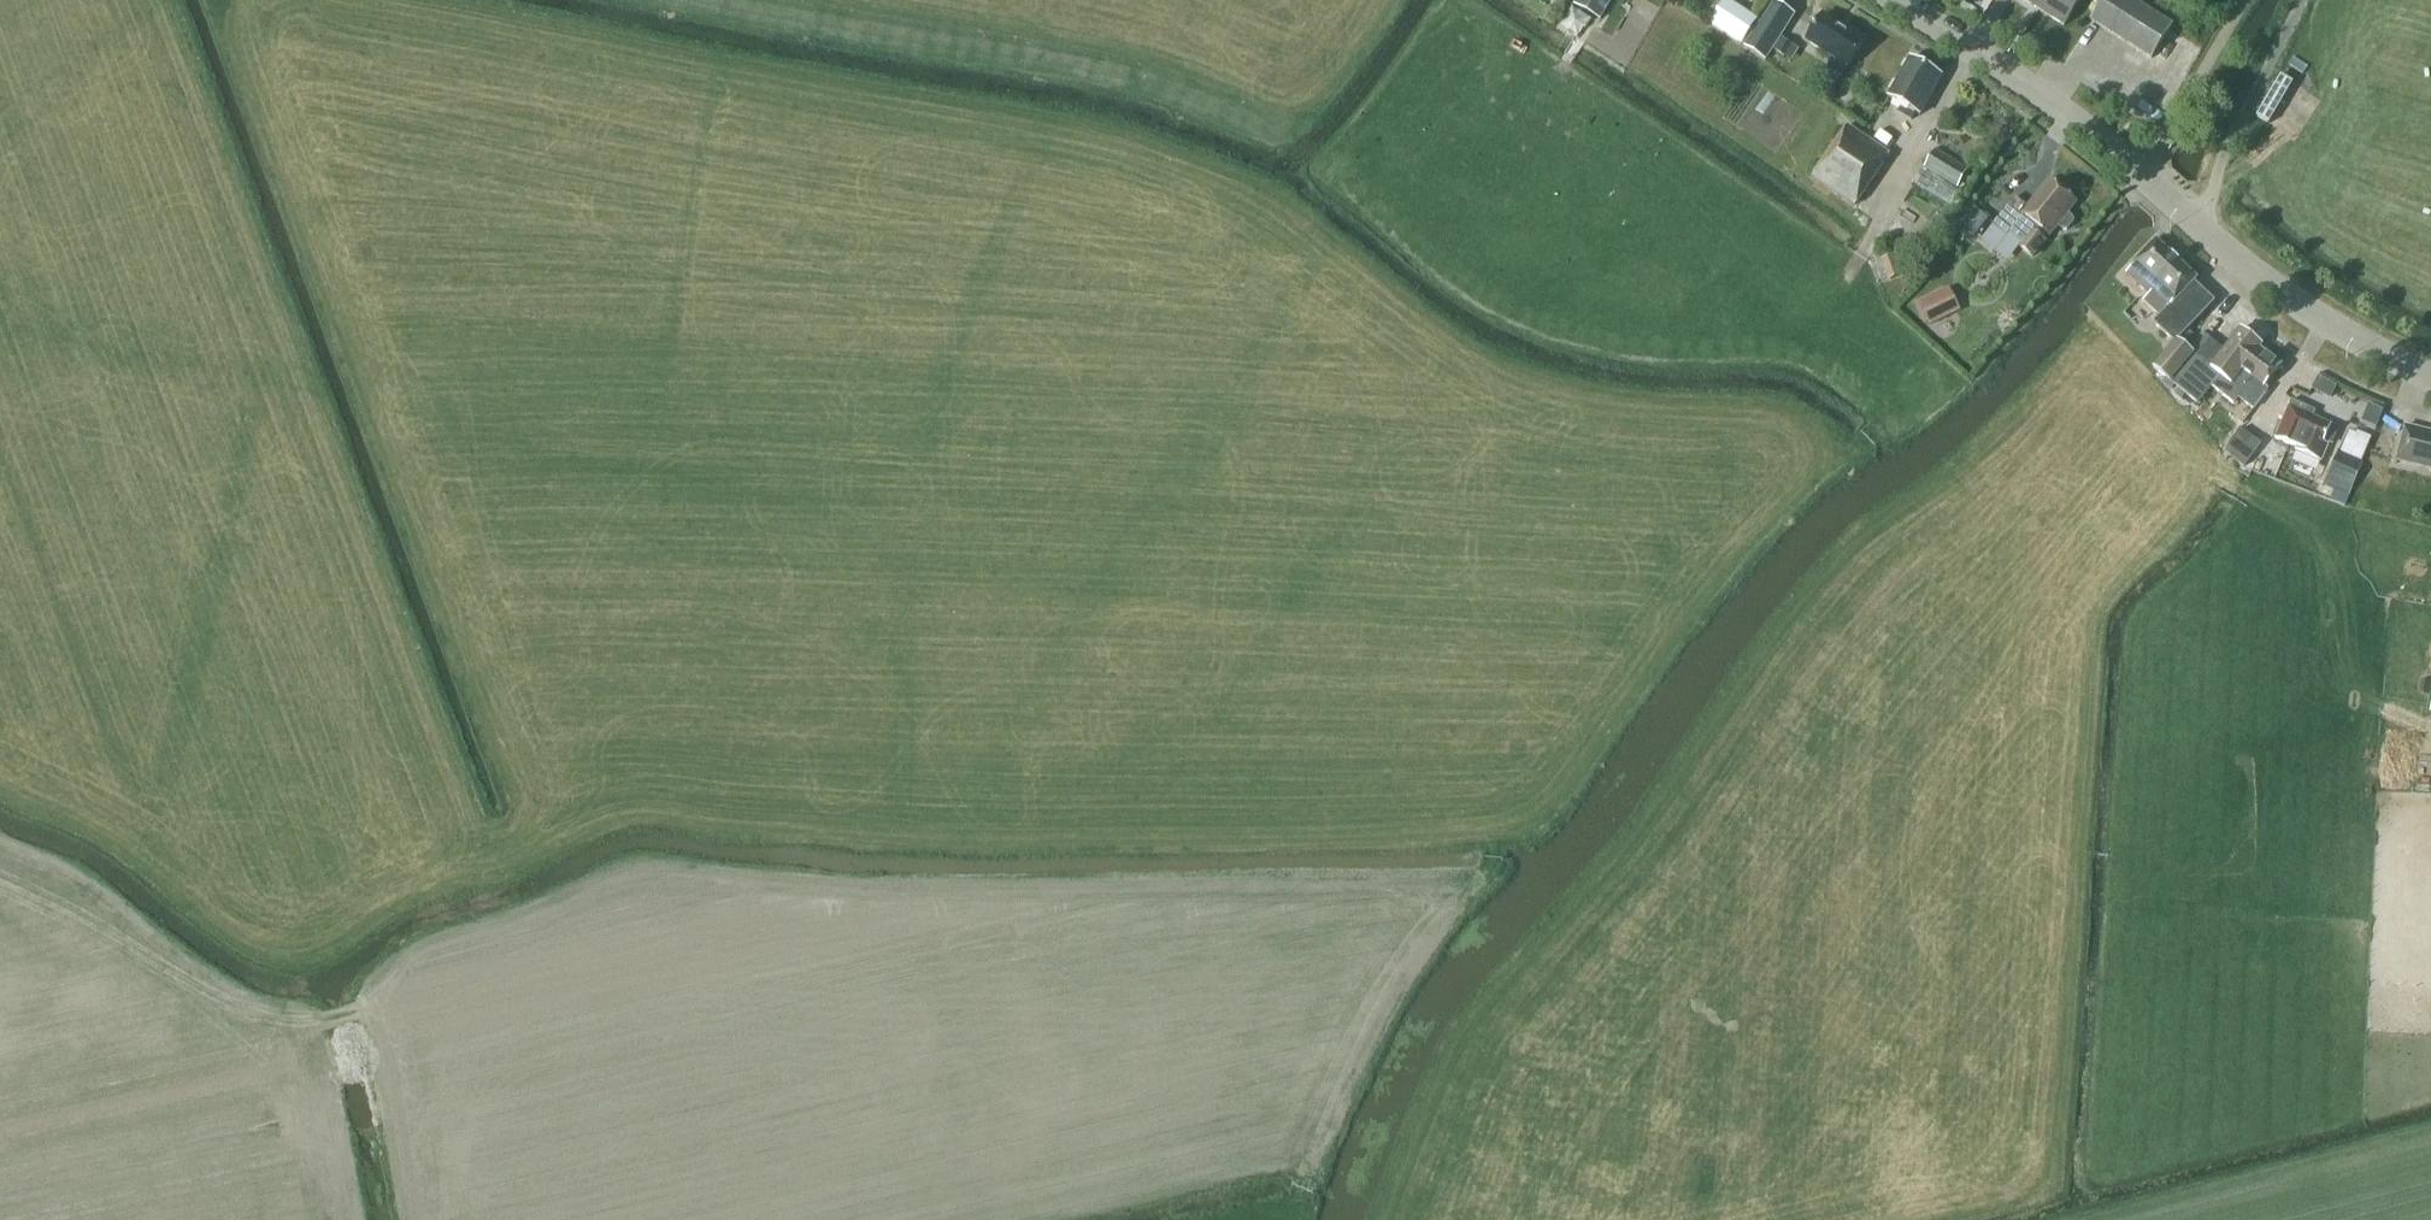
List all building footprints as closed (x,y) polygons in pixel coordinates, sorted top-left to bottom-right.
[(1575,5),(1600,19),(1611,0),(1577,0),(1575,5)] [(1742,46),(1758,21),(1727,0),(1725,0),(1710,24),(1742,46)] [(2039,10),(2045,0),(2022,0),(2039,10)] [(2039,10),(2064,26),(2081,0),(2045,0),(2039,10)] [(2100,6),(2091,20),(2152,59),(2172,26),(2130,0),(2090,0),(2100,6)] [(1743,47),(1766,62),(1773,51),(1781,38),(1796,15),(1774,1),(1743,47)] [(1823,15),(1806,42),(1834,59),(1828,69),(1840,76),(1846,67),(1848,68),(1866,39),(1847,27),(1845,29),(1823,15)] [(1784,58),(1792,45),(1781,38),(1773,51),(1784,58)] [(1888,98),(1902,106),(1898,113),(1912,121),(1916,114),(1920,116),(1942,77),(1911,59),(1888,98)] [(1813,177),(1856,206),(1890,154),(1847,126),(1813,177)] [(1967,171),(1935,151),(1924,168),(1958,189),(1967,171)] [(1952,209),(1960,196),(1923,173),(1914,186),(1952,209)] [(2076,203),(2049,182),(2028,208),(2015,198),(1993,226),(2008,238),(2011,234),(2024,245),(2021,248),(2032,258),(2045,242),(2041,239),(2046,233),(2049,236),(2057,226),(2061,229),(2067,231),(2073,223),(2070,218),(2066,215),(2076,203)] [(1974,238),(1991,218),(1980,208),(1963,229),(1974,238)] [(2197,280),(2156,242),(2127,274),(2152,298),(2141,311),(2177,343),(2214,300),(2194,283),(2197,280)] [(1917,303),(1928,326),(1959,311),(1948,289),(1917,303)] [(2207,337),(2206,337),(2193,353),(2182,344),(2160,372),(2199,404),(2216,383),(2237,401),(2243,394),(2257,406),(2268,391),(2265,388),(2281,367),(2259,350),(2262,346),(2241,330),(2225,351),(2207,337)] [(2333,399),(2340,382),(2319,373),(2312,391),(2333,399)] [(2274,439),(2298,449),(2297,451),(2322,462),(2329,445),(2324,443),(2332,425),(2312,416),(2314,411),(2291,401),(2274,439)] [(2411,427),(2403,460),(2430,468),(2430,432),(2411,427)] [(2224,452),(2243,467),(2260,444),(2241,429),(2224,452)] [(2338,452),(2358,460),(2358,461),(2361,463),(2370,440),(2347,431),(2338,452)] [(2322,486),(2349,497),(2362,464),(2335,453),(2322,486)]
